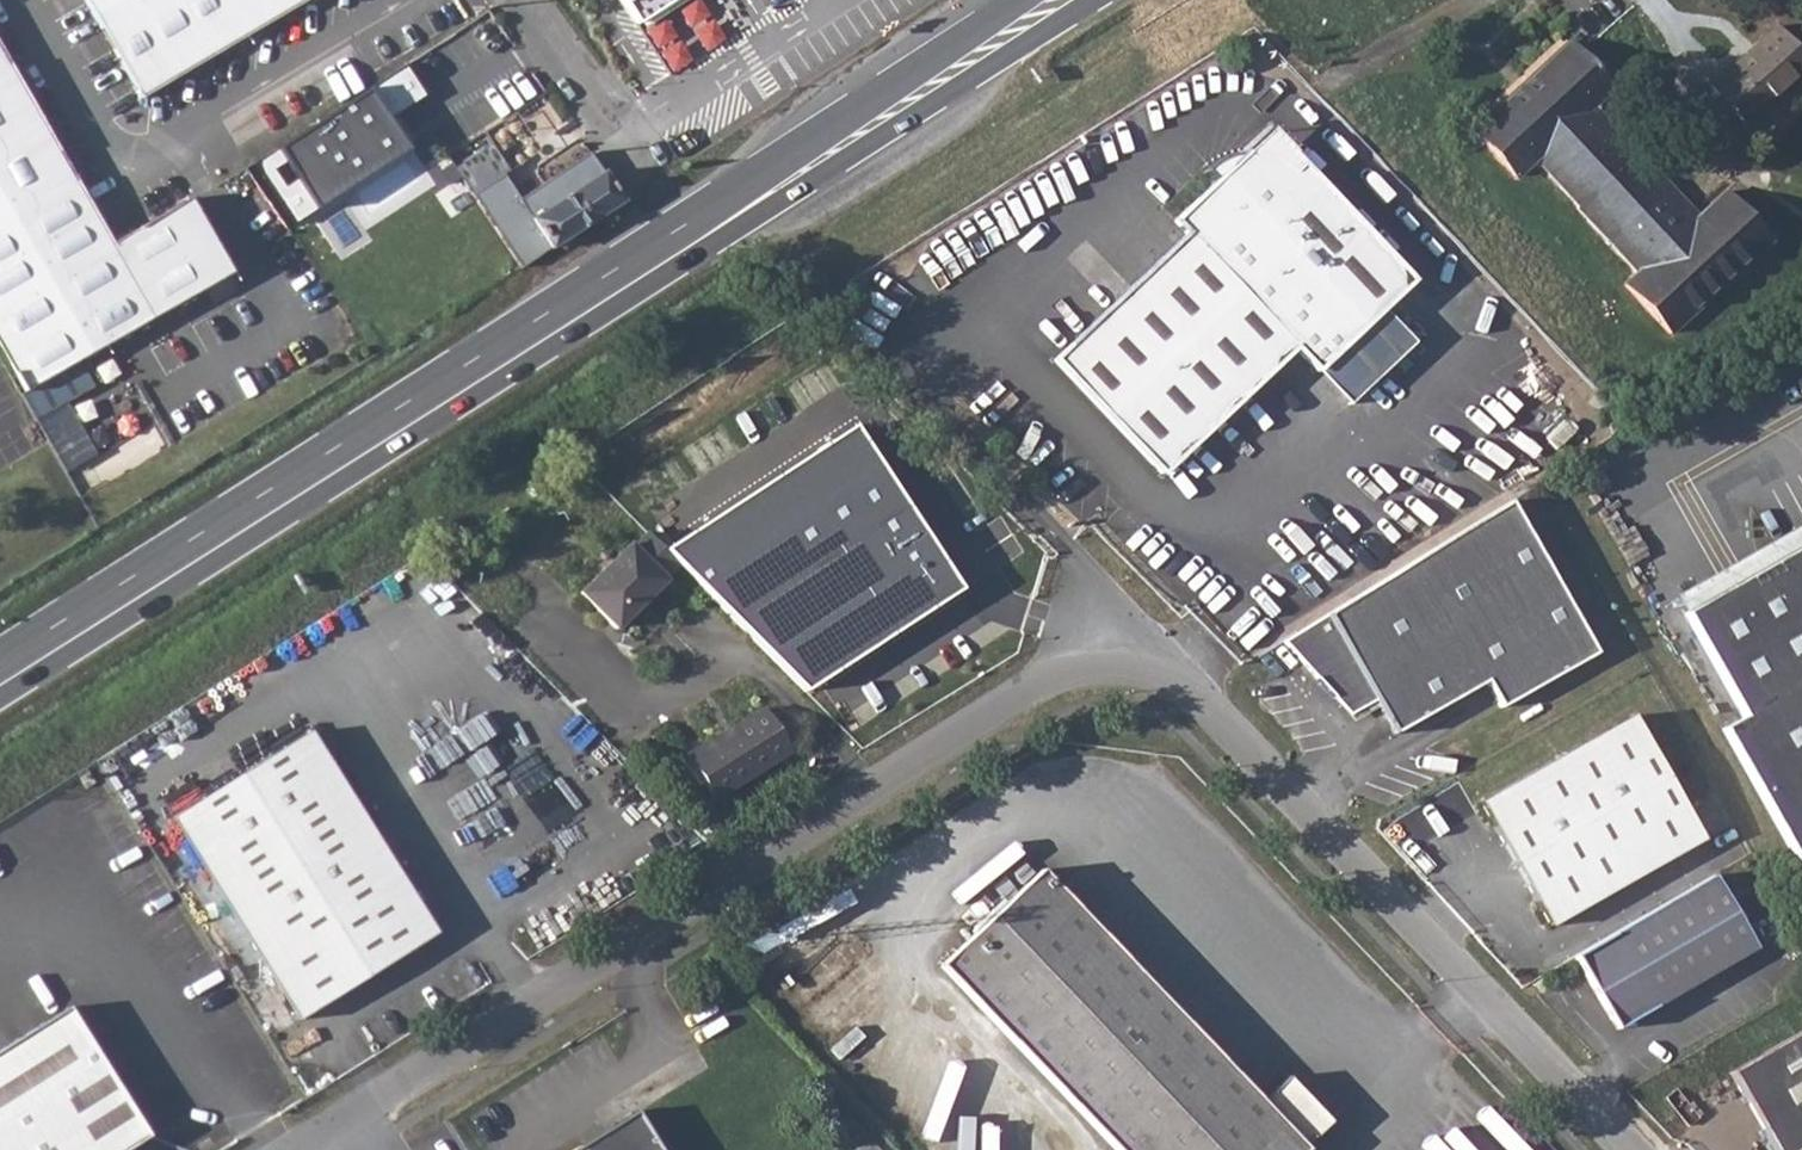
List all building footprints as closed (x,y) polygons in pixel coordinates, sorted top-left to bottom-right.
[(143,96),(304,0),(86,0),(143,96)] [(640,23),(674,0),(625,0),(640,23)] [(1711,86),(1739,116),(1752,105),(1760,114),(1801,76),(1801,52),(1779,26),(1755,47),(1758,51),(1749,59),(1745,56),(1711,86)] [(1573,44),(1563,53),(1475,131),(1516,176),(1535,159),(1578,206),(1576,208),(1637,273),(1624,286),(1668,334),(1752,259),(1708,210),(1699,218),(1640,155),(1638,156),(1595,108),(1605,99),(1615,90),(1579,50),(1573,44)] [(29,389),(232,270),(191,198),(113,243),(0,45),(0,338),(29,389)] [(1755,47),(1745,56),(1749,59),(1758,51),(1755,47)] [(640,77),(630,83),(638,96),(648,90),(640,77)] [(317,208),(410,148),(369,86),(276,145),(317,208)] [(534,100),(532,101),(559,141),(575,130),(549,91),(534,100)] [(1752,105),(1739,116),(1748,126),(1760,114),(1752,105)] [(525,106),(457,152),(463,161),(469,172),(477,183),(498,169),(546,137),(525,106)] [(1290,173),(1298,166),(1268,134),(1247,154),(1250,154),(1258,155),(1262,156),(1266,157),(1270,158),(1277,162),(1284,167),(1290,173)] [(1206,170),(1217,182),(1177,221),(1189,233),(1055,359),(1163,474),(1296,348),(1316,369),(1408,282),(1298,166),(1290,173),(1284,167),(1277,162),(1270,158),(1266,157),(1262,156),(1258,155),(1250,154),(1247,154),(1241,154),(1233,156),(1225,159),(1218,162),(1211,166),(1206,170)] [(591,155),(522,202),(551,247),(622,201),(592,155),(591,155)] [(1727,193),(1708,210),(1752,259),(1771,242),(1727,193)] [(862,423),(673,547),(815,687),(966,586),(862,423)] [(1294,638),(1283,646),(1349,719),(1375,704),(1394,737),(1485,685),(1499,712),(1595,657),(1508,504),(1437,548),(1359,596),(1294,638)] [(674,561),(645,532),(630,546),(627,543),(577,591),(613,628),(662,579),(659,576),(674,561)] [(1754,788),(1801,760),(1801,551),(1776,567),(1685,622),(1744,723),(1723,735),(1754,788)] [(789,753),(762,710),(701,747),(699,745),(683,754),(712,800),(789,753)] [(1701,842),(1631,718),(1478,805),(1549,929),(1701,842)] [(306,732),(170,818),(297,1019),(433,933),(306,732)] [(1754,788),(1801,868),(1801,760),(1754,788)] [(938,966),(1113,1149),(1257,1149),(1282,1127),(1302,1148),(1328,1123),(1284,1078),(1260,1102),(1039,871),(938,966)] [(1712,877),(1573,957),(1610,1022),(1623,1025),(1754,950),(1712,877)] [(148,1136),(66,1007),(0,1048),(0,1149),(125,1149),(148,1136)] [(1730,1073),(1773,1149),(1799,1149),(1801,1149),(1801,1032),(1730,1073)] [(574,1149),(661,1149),(636,1111),(574,1149)]
